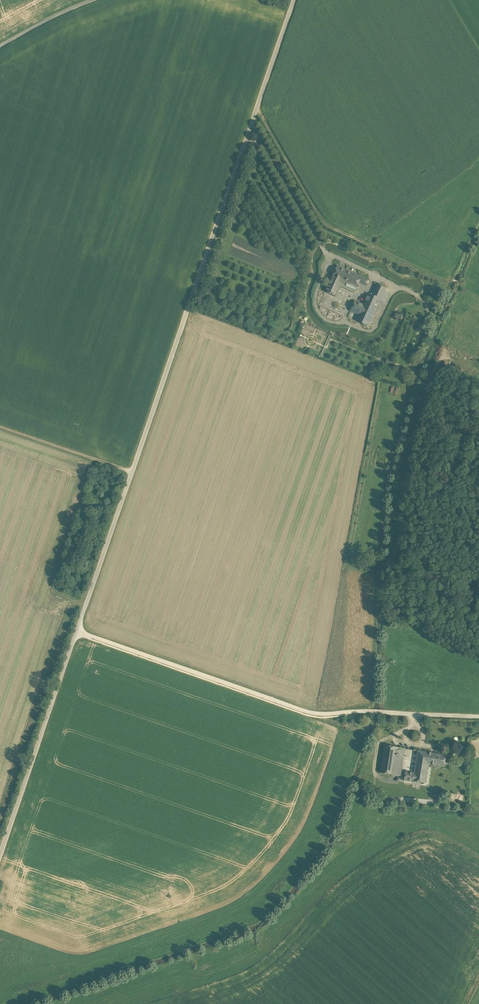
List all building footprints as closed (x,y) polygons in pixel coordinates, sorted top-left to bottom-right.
[(362,277),(337,265),(325,291),(335,295),(339,285),(355,293),(359,283),(362,277)] [(368,279),(362,277),(359,283),(365,285),(368,279)] [(377,284),(372,296),(380,299),(386,288),(377,284)] [(359,314),(357,320),(368,325),(380,299),(372,296),(369,294),(364,305),(359,314)] [(364,305),(355,301),(351,310),(359,314),(364,305)] [(389,392),(396,394),(398,388),(392,386),(389,392)] [(397,747),(385,745),(384,745),(380,772),(393,775),(396,755),(398,747),(397,747)] [(404,748),(398,747),(396,755),(403,756),(404,748)] [(446,755),(418,750),(414,773),(405,771),(404,780),(413,781),(425,783),(429,764),(445,767),(446,755)] [(403,756),(396,755),(393,775),(400,776),(403,756)]
